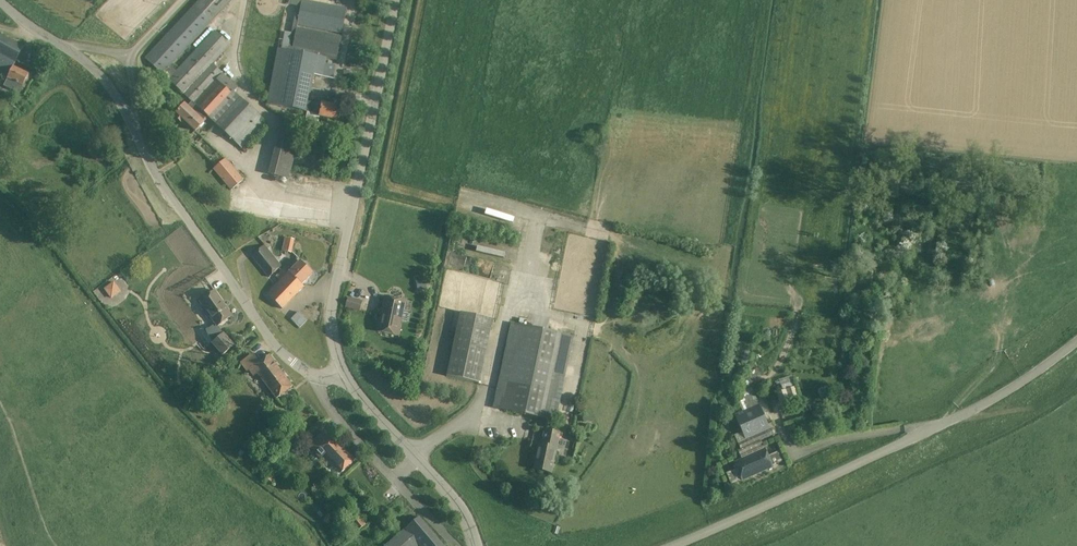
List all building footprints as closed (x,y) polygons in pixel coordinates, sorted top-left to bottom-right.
[(145,58),(191,101),(187,106),(184,104),(176,113),(174,115),(181,121),(183,120),(195,131),(204,122),(203,120),(207,116),(241,148),(266,122),(234,92),(238,88),(212,63),(229,45),(215,31),(177,71),(170,64),(231,0),(200,0),(145,58)] [(289,49),(278,47),(267,103),(314,112),(313,113),(320,115),(320,116),(337,119),(339,105),(323,102),(323,103),(316,102),(307,100),(310,83),(312,83),(314,74),(323,75),(323,74),(333,76),(336,65),(314,61),(316,55),(337,59),(341,35),(297,27),(297,23),(342,32),(347,7),(310,0),(298,0),(289,49)] [(0,35),(0,68),(10,73),(4,85),(19,93),(29,74),(14,67),(24,47),(0,35)] [(302,128),(282,123),(268,175),(289,180),(302,128)] [(244,180),(226,159),(213,170),(231,191),(244,180)] [(295,240),(285,238),(282,251),(292,253),(295,240)] [(280,266),(264,245),(252,256),(269,277),(280,266)] [(594,270),(594,267),(594,263),(593,260),(591,257),(588,254),(586,252),(582,251),(579,250),(576,250),(570,251),(567,253),(564,256),(562,258),(561,261),(560,264),(560,267),(560,270),(561,274),(563,277),(566,280),(569,282),(572,283),(574,284),(578,284),(582,283),(584,282),(587,280),(589,279),(591,276),(593,273),(594,270)] [(314,272),(301,260),(291,270),(287,266),(278,276),(282,280),(269,294),(283,308),(305,285),(303,284),(314,272)] [(424,277),(415,279),(418,290),(426,289),(424,277)] [(111,298),(121,290),(114,281),(104,288),(111,298)] [(215,291),(199,302),(215,324),(217,327),(218,326),(232,316),(215,291)] [(413,303),(405,301),(385,297),(379,331),(398,335),(403,311),(411,312),(413,303)] [(362,302),(349,298),(347,306),(359,310),(362,302)] [(307,321),(298,312),(291,319),(300,328),(307,321)] [(456,313),(445,377),(479,383),(490,318),(456,313)] [(574,336),(511,323),(493,408),(556,421),(574,336)] [(212,343),(211,343),(222,356),(235,345),(224,332),(223,333),(212,343)] [(259,362),(252,353),(240,363),(247,372),(249,371),(254,377),(258,374),(276,398),(292,386),(269,355),(259,362)] [(792,376),(778,379),(781,391),(775,392),(778,405),(797,400),(792,376)] [(745,411),(735,415),(746,440),(771,429),(759,404),(757,405),(745,411)] [(559,433),(546,430),(543,445),(539,444),(534,469),(551,472),(559,433)] [(330,438),(324,431),(308,447),(320,459),(324,455),(342,474),(356,461),(332,437),(330,438)] [(775,441),(778,448),(784,445),(781,438),(775,441)] [(771,454),(778,450),(774,442),(767,446),(771,454)] [(738,468),(727,473),(731,484),(772,466),(783,461),(779,451),(768,456),(765,450),(735,463),(738,468)] [(366,524),(358,514),(349,521),(358,531),(366,524)] [(419,516),(385,545),(444,545),(419,516)]
